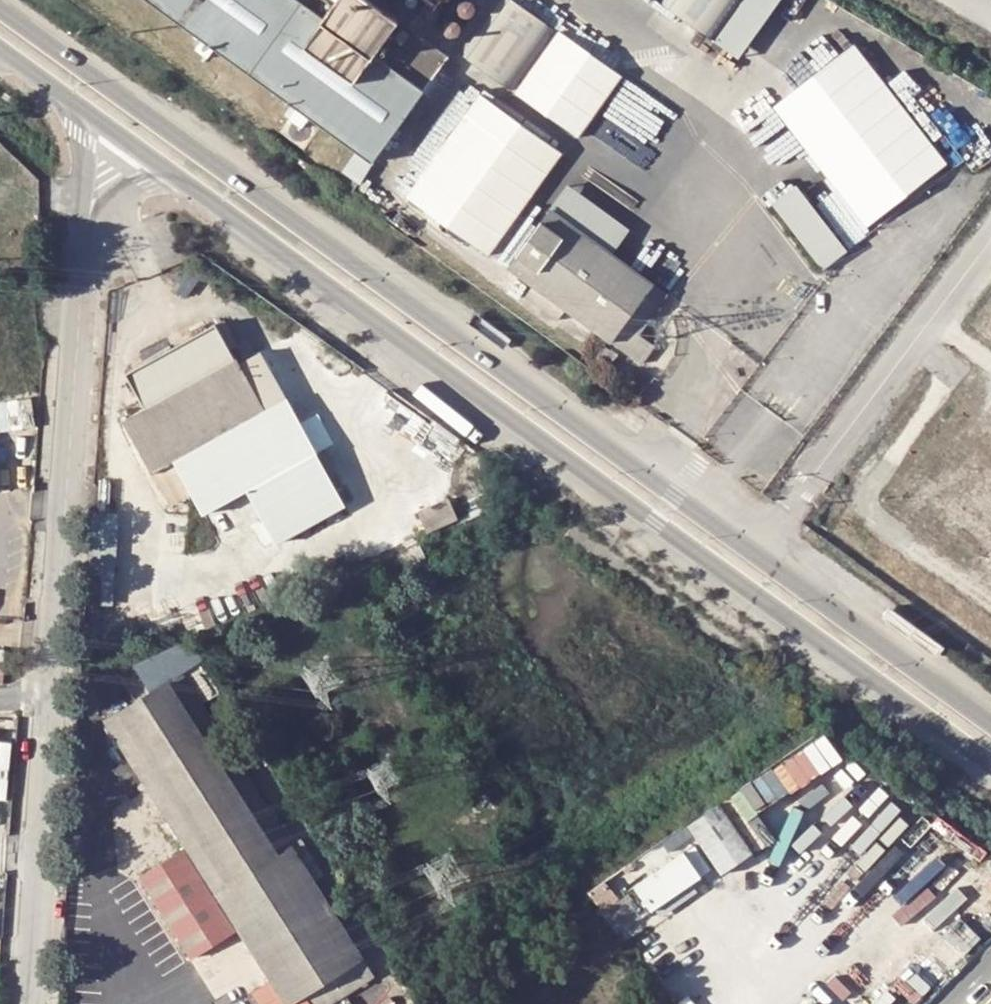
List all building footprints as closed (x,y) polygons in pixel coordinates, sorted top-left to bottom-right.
[(266,84),(372,161),(449,57),(372,0),(151,0),(266,84)] [(744,0),(662,0),(659,4),(712,43),(744,0)] [(560,128),(605,68),(553,30),(510,90),(560,128)] [(819,262),(951,165),(857,38),(771,101),(777,108),(753,126),(770,149),(794,131),(825,172),(801,190),(793,178),(770,195),(819,262)] [(563,152),(477,92),(404,195),(490,256),(563,152)] [(637,332),(665,292),(549,208),(505,268),(637,364),(653,344),(651,342),(637,332)] [(125,372),(145,407),(132,414),(124,419),(154,473),(160,470),(175,461),(265,409),(239,363),(216,321),(125,372)] [(193,492),(205,513),(250,491),(265,517),(279,542),(345,505),(316,452),(262,352),(239,363),(265,409),(175,461),(183,474),(193,492)] [(378,387),(372,395),(376,399),(382,391),(378,387)] [(391,409),(400,416),(406,409),(397,402),(391,409)] [(120,412),(124,419),(132,414),(128,407),(120,412)] [(459,444),(449,455),(457,460),(465,448),(459,444)] [(175,461),(160,470),(167,483),(183,474),(175,461)] [(265,517),(250,491),(205,513),(221,539),(265,517)] [(164,552),(174,552),(187,552),(190,494),(166,492),(164,552)] [(449,498),(411,515),(420,534),(458,517),(449,498)] [(176,609),(186,632),(243,606),(234,584),(184,606),(176,609)] [(254,991),(263,1003),(329,1003),(375,974),(343,922),(315,879),(326,872),(310,846),(299,853),(203,703),(220,692),(200,659),(107,718),(218,894),(213,897),(183,850),(140,877),(194,960),(236,933),(217,904),(223,901),(272,979),(254,991)] [(717,798),(683,822),(716,869),(751,844),(717,798)] [(663,849),(612,882),(629,907),(680,874),(663,849)] [(410,996),(389,986),(364,1003),(399,1003),(410,996)] [(979,1003),(990,1003),(990,991),(979,1003)]
